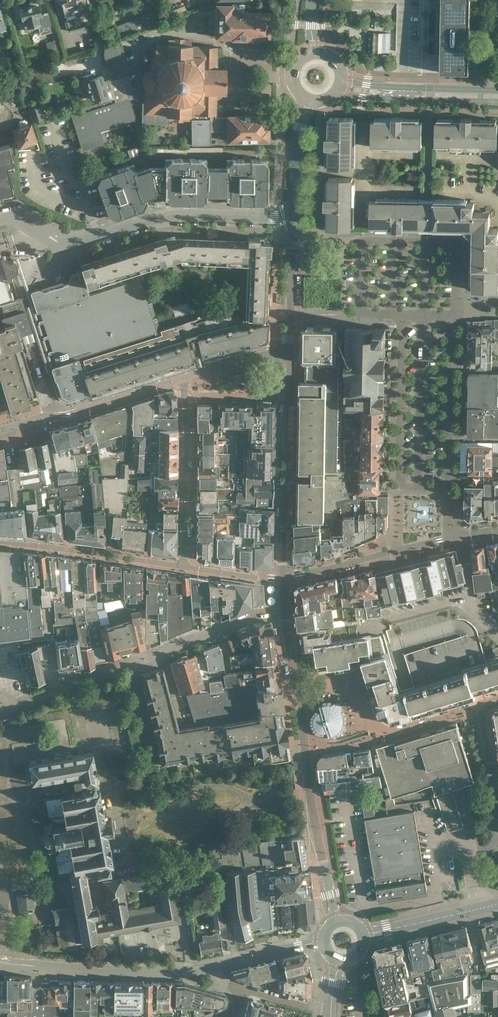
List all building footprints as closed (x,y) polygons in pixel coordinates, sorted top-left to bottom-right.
[(60,13),(64,12),(69,31),(84,27),(83,23),(92,20),(88,5),(91,5),(89,0),(56,0),(60,13)] [(440,73),(469,73),(470,0),(442,0),(440,73)] [(26,30),(51,24),(48,12),(41,14),(38,5),(37,2),(35,1),(31,1),(30,4),(31,7),(21,10),(26,30)] [(232,38),(252,38),(252,37),(268,37),(268,30),(270,30),(270,13),(232,12),(232,6),(217,5),(216,36),(232,36),(232,38)] [(116,26),(121,38),(160,22),(155,10),(116,26)] [(184,40),(184,38),(175,38),(175,40),(168,40),(168,46),(155,46),(155,48),(154,52),(150,56),(144,56),(144,73),(142,76),(142,81),(144,85),(143,122),(167,122),(167,119),(174,119),(174,121),(183,121),(183,120),(193,120),(193,145),(213,145),(213,128),(229,128),(229,141),(268,140),(268,128),(267,128),(266,116),(256,116),(256,115),(237,116),(237,117),(216,117),(216,100),(219,100),(220,99),(221,99),(222,98),(222,97),(223,96),(223,95),(223,93),(226,93),(226,69),(217,69),(217,46),(191,46),(191,40),(184,40)] [(83,149),(104,142),(100,130),(135,118),(129,98),(128,98),(124,82),(128,81),(127,75),(129,75),(121,40),(105,46),(104,53),(109,77),(114,98),(101,102),(72,111),(83,149)] [(58,60),(66,58),(61,41),(54,43),(58,60)] [(67,66),(78,63),(76,56),(65,59),(67,66)] [(33,70),(29,57),(24,59),(28,72),(33,70)] [(26,90),(53,81),(49,67),(21,75),(26,90)] [(101,102),(114,98),(109,77),(103,80),(101,75),(93,77),(91,71),(76,76),(83,97),(92,95),(93,100),(100,98),(101,102)] [(56,115),(53,108),(43,111),(41,105),(29,108),(34,122),(56,115)] [(327,137),(326,137),(326,164),(329,164),(329,167),(354,168),(354,165),(356,165),(357,120),(355,120),(355,117),(329,117),(329,120),(327,120),(327,137)] [(393,118),(376,118),(376,120),(372,120),(372,145),(375,145),(375,147),(419,148),(419,146),(423,146),(423,121),(420,121),(420,118),(403,118),(393,117),(393,118)] [(436,121),(436,144),(438,144),(438,147),(452,147),(452,151),(482,151),(482,147),(496,148),(496,146),(497,146),(497,122),(497,120),(473,120),(473,119),(462,119),(438,119),(438,121),(436,121)] [(39,148),(31,124),(16,128),(11,130),(15,142),(17,141),(18,149),(39,148)] [(16,143),(0,147),(0,199),(16,195),(10,169),(15,168),(12,156),(17,155),(16,143)] [(111,220),(149,207),(146,198),(157,194),(166,194),(166,203),(207,203),(207,194),(227,194),(227,203),(268,203),(269,159),(227,159),(227,166),(208,166),(208,158),(166,158),(166,168),(151,168),(137,172),(134,164),(96,177),(111,220)] [(326,180),(326,197),(325,197),(325,208),(326,208),(325,225),(328,225),(328,228),(352,229),(352,225),(355,225),(356,181),(353,181),(353,178),(328,177),(328,181),(326,180)] [(434,229),(435,199),(431,199),(377,198),(377,200),(371,200),(370,226),(377,227),(377,228),(393,229),(393,230),(404,230),(404,229),(430,229),(434,229)] [(434,229),(464,230),(472,237),(471,282),(473,282),(473,290),(497,290),(497,229),(490,228),(490,212),(474,212),(474,203),(468,203),(468,200),(435,199),(434,229)] [(270,242),(263,242),(264,238),(259,238),(259,237),(247,237),(247,242),(168,239),(81,266),(82,270),(72,273),(66,285),(43,292),(38,289),(32,292),(31,292),(30,294),(37,313),(39,321),(38,323),(40,324),(42,330),(44,336),(43,338),(45,339),(49,351),(48,354),(50,354),(54,366),(53,366),(52,368),(55,379),(57,380),(61,395),(64,396),(68,398),(89,391),(90,393),(90,395),(102,391),(101,390),(101,388),(194,362),(193,356),(201,354),(202,357),(267,340),(267,319),(245,318),(244,318),(237,318),(236,314),(223,313),(221,310),(160,330),(142,273),(172,263),(180,260),(247,263),(245,307),(267,308),(269,254),(270,254),(270,242)] [(13,299),(8,282),(13,280),(11,276),(12,274),(18,272),(14,258),(9,260),(8,259),(6,259),(6,257),(1,258),(0,255),(0,303),(13,299)] [(48,370),(52,368),(53,366),(54,366),(50,354),(48,354),(49,351),(45,339),(43,338),(44,336),(42,330),(40,324),(38,323),(39,321),(37,313),(30,294),(27,282),(19,257),(17,258),(14,258),(18,272),(29,303),(24,305),(25,310),(31,330),(44,371),(48,370)] [(0,303),(0,377),(11,411),(12,414),(20,411),(30,409),(29,406),(29,404),(39,401),(19,338),(22,337),(21,333),(31,330),(25,310),(24,305),(22,299),(14,301),(13,299),(0,303)] [(468,342),(472,342),(472,341),(497,342),(497,320),(487,320),(486,321),(478,322),(478,323),(473,323),(473,325),(469,325),(468,342)] [(304,382),(342,382),(342,356),(339,352),(337,352),(337,332),(334,332),(334,329),(331,329),(331,327),(321,327),(321,326),(320,326),(319,326),(318,326),(317,326),(316,327),(307,327),(307,331),(305,331),(304,333),(301,333),(300,341),(301,341),(301,350),(300,350),(300,357),(301,357),(301,360),(303,360),(303,363),(305,363),(304,382)] [(345,410),(355,410),(385,410),(385,380),(387,380),(387,378),(385,378),(385,358),(387,358),(387,356),(385,356),(386,338),(386,328),(376,328),(346,328),(345,410)] [(102,391),(90,395),(91,396),(91,398),(269,346),(268,342),(267,340),(202,357),(201,354),(193,356),(194,362),(101,388),(101,390),(102,391)] [(468,342),(468,349),(468,353),(496,354),(497,354),(497,342),(472,341),(472,342),(468,342)] [(496,359),(496,354),(468,353),(468,365),(477,365),(477,368),(491,368),(492,359),(496,359)] [(469,374),(469,406),(497,407),(497,374),(469,374)] [(57,380),(55,379),(60,395),(68,399),(90,393),(89,391),(68,398),(64,396),(61,395),(57,380)] [(351,498),(345,476),(345,473),(345,471),(341,471),(342,382),(304,382),(303,480),(299,480),(298,520),(298,523),(322,521),(333,519),(341,518),(341,516),(340,516),(338,516),(337,500),(351,498)] [(154,416),(155,416),(177,416),(175,391),(165,391),(165,393),(158,394),(159,395),(154,395),(154,398),(154,416)] [(152,438),(152,429),(153,422),(155,422),(155,416),(154,416),(154,398),(132,405),(133,410),(132,428),(133,428),(133,434),(134,434),(145,434),(145,438),(152,439),(152,438)] [(256,403),(256,404),(196,403),(197,416),(218,416),(218,424),(218,430),(236,430),(235,442),(235,444),(274,445),(275,404),(256,403)] [(469,406),(469,436),(497,437),(497,407),(469,406)] [(118,460),(123,460),(125,450),(126,432),(127,412),(125,407),(91,417),(91,419),(97,439),(97,442),(98,448),(100,458),(102,475),(117,474),(118,460)] [(384,425),(385,410),(355,410),(355,416),(364,416),(363,424),(384,425)] [(177,427),(177,416),(155,416),(155,422),(154,427),(177,427)] [(218,430),(218,424),(218,416),(197,416),(197,430),(218,430)] [(86,451),(93,449),(98,448),(97,442),(97,439),(91,419),(78,422),(78,423),(85,448),(86,451)] [(74,460),(76,466),(87,464),(87,454),(86,451),(85,448),(78,423),(66,426),(72,451),(74,460)] [(363,424),(363,439),(384,439),(384,425),(363,424)] [(72,451),(66,426),(65,426),(48,430),(56,458),(57,458),(55,462),(56,471),(57,472),(58,483),(77,480),(75,469),(75,466),(76,466),(74,460),(72,451)] [(177,438),(177,429),(152,429),(152,438),(159,438),(177,438)] [(197,442),(227,442),(235,442),(236,430),(218,430),(197,430),(197,442)] [(159,438),(152,438),(152,439),(145,438),(145,434),(134,434),(133,452),(151,453),(151,447),(151,442),(159,442),(159,438)] [(58,485),(59,485),(58,483),(57,472),(56,471),(52,472),(46,442),(43,443),(45,439),(42,437),(38,444),(36,444),(36,446),(34,446),(39,479),(41,486),(41,489),(47,488),(50,488),(50,486),(58,485)] [(177,438),(159,438),(159,442),(151,442),(151,447),(158,447),(158,448),(163,448),(163,446),(168,446),(168,447),(177,448),(177,438)] [(384,439),(363,439),(363,453),(384,453),(384,439)] [(227,442),(197,442),(198,453),(218,453),(218,449),(227,449),(227,442)] [(39,479),(34,446),(31,447),(30,445),(30,444),(20,446),(20,447),(20,448),(15,449),(19,467),(21,488),(34,487),(41,486),(39,479)] [(151,447),(151,453),(151,456),(177,456),(177,448),(168,447),(168,446),(163,446),(163,448),(158,448),(158,447),(151,447)] [(272,475),(273,456),(273,448),(271,447),(244,446),(243,474),(272,475)] [(468,446),(468,472),(497,473),(497,452),(492,452),(492,447),(468,446)] [(4,448),(0,449),(0,505),(3,533),(15,534),(11,503),(10,494),(7,469),(4,448)] [(151,460),(151,456),(151,453),(133,452),(132,461),(136,470),(144,471),(144,463),(146,463),(147,461),(151,461),(151,460)] [(197,464),(236,464),(236,453),(227,453),(218,453),(198,453),(197,464)] [(363,468),(379,468),(383,468),(384,453),(363,453),(363,468)] [(177,465),(177,456),(151,456),(151,460),(151,461),(151,465),(158,465),(158,466),(163,466),(163,464),(167,464),(167,465),(177,465)] [(119,477),(128,477),(129,463),(120,463),(119,477)] [(177,475),(177,465),(167,465),(167,464),(163,464),(163,466),(158,466),(158,465),(151,465),(150,474),(158,474),(177,475)] [(197,476),(236,476),(236,475),(236,464),(197,464),(197,476)] [(27,535),(24,510),(23,501),(22,490),(21,488),(19,467),(7,469),(10,494),(11,503),(15,534),(27,535)] [(103,507),(101,481),(99,482),(98,468),(89,469),(90,483),(91,483),(93,503),(92,503),(92,509),(94,524),(93,524),(94,533),(92,533),(93,544),(106,545),(103,507)] [(360,468),(359,480),(383,481),(383,474),(381,472),(379,472),(379,468),(363,468),(360,468)] [(158,507),(163,507),(177,507),(177,497),(176,497),(176,488),(177,488),(177,475),(158,474),(150,474),(150,487),(155,487),(159,488),(158,507)] [(137,477),(128,477),(128,490),(138,490),(148,490),(147,484),(149,484),(149,475),(137,476),(137,477)] [(273,506),(273,497),(273,476),(236,475),(236,476),(236,481),(236,483),(236,504),(264,506),(264,504),(266,504),(266,506),(273,506)] [(236,481),(236,476),(197,476),(197,487),(215,487),(234,487),(234,481),(236,481)] [(469,483),(465,486),(465,517),(469,520),(486,517),(486,506),(485,476),(474,476),(474,482),(477,482),(476,486),(474,483),(469,483)] [(494,483),(494,479),(494,476),(485,476),(486,506),(486,517),(496,516),(495,483),(494,483)] [(101,481),(103,507),(113,506),(113,513),(107,512),(109,546),(121,548),(121,547),(121,548),(122,522),(125,523),(126,514),(127,514),(127,500),(128,490),(128,477),(119,477),(102,478),(102,481),(101,481)] [(359,480),(359,493),(359,494),(360,494),(378,494),(379,489),(381,490),(383,488),(383,481),(359,480)] [(82,525),(79,495),(78,485),(78,483),(59,485),(58,485),(58,486),(60,496),(60,497),(63,497),(65,511),(65,518),(67,520),(68,541),(82,542),(81,525),(82,525)] [(93,544),(92,533),(94,533),(93,524),(94,524),(92,509),(92,503),(93,503),(91,483),(90,483),(78,485),(79,495),(82,525),(81,525),(82,542),(93,544)] [(49,512),(52,538),(64,539),(65,540),(60,496),(59,486),(58,486),(58,485),(50,486),(50,488),(47,488),(50,512),(49,512)] [(34,490),(40,536),(52,538),(49,512),(50,512),(47,488),(41,489),(41,486),(34,487),(34,490)] [(29,535),(40,536),(34,490),(34,487),(21,488),(22,490),(22,492),(23,501),(24,510),(26,509),(29,535)] [(162,554),(162,529),(163,510),(163,507),(158,507),(159,488),(155,487),(150,487),(149,508),(148,528),(147,551),(162,554)] [(197,487),(197,498),(225,499),(225,493),(215,492),(215,487),(197,487)] [(355,544),(355,497),(360,497),(360,494),(359,494),(359,493),(350,492),(352,498),(338,501),(340,516),(341,516),(345,516),(345,522),(345,549),(355,544)] [(388,527),(388,496),(378,495),(378,506),(378,534),(385,531),(388,527)] [(367,498),(366,498),(360,498),(360,497),(355,497),(355,544),(367,539),(367,507),(367,505),(366,500),(367,500),(367,498)] [(234,499),(225,499),(197,498),(197,511),(212,512),(212,511),(212,509),(218,509),(218,510),(234,510),(234,499)] [(367,539),(378,534),(378,506),(378,498),(369,498),(367,498),(367,500),(366,500),(367,505),(367,507),(367,539)] [(127,514),(126,514),(125,523),(122,522),(121,548),(132,549),(143,550),(144,539),(145,539),(147,511),(137,510),(138,501),(127,500),(127,514)] [(177,530),(177,510),(177,507),(163,507),(163,510),(162,529),(177,530)] [(264,510),(265,507),(258,507),(258,509),(240,508),(239,528),(239,529),(239,534),(253,535),(272,535),(272,532),(273,532),(273,510),(264,510)] [(213,519),(213,511),(212,511),(212,512),(212,514),(197,513),(196,525),(213,526),(213,519)] [(226,520),(226,512),(213,511),(213,519),(226,520)] [(235,529),(236,512),(226,512),(226,520),(226,524),(228,524),(228,531),(225,531),(225,535),(224,535),(223,563),(234,564),(234,536),(235,536),(235,534),(235,529)] [(333,554),(345,549),(345,522),(345,516),(341,516),(341,518),(333,519),(333,528),(333,554)] [(226,524),(226,520),(213,519),(213,526),(216,528),(215,561),(223,563),(224,535),(225,535),(225,531),(228,531),(228,524),(226,524)] [(322,526),(322,531),(322,535),(322,547),(322,559),(333,554),(333,528),(333,519),(322,521),(322,526)] [(294,534),(311,532),(322,531),(322,526),(322,521),(298,523),(293,524),(294,534)] [(213,526),(196,525),(196,538),(209,538),(209,534),(213,534),(213,526)] [(177,530),(162,529),(162,554),(175,556),(176,554),(177,530)] [(322,531),(311,532),(294,534),(294,549),(317,546),(317,536),(322,535),(322,531)] [(209,538),(196,538),(196,555),(199,559),(212,561),(213,534),(209,534),(209,538)] [(235,534),(235,536),(235,544),(236,544),(236,565),(253,567),(253,535),(239,534),(239,535),(235,534)] [(271,541),(272,535),(253,535),(253,567),(254,567),(268,568),(272,564),(272,541),(271,541)] [(496,543),(488,545),(490,562),(492,569),(494,575),(495,581),(497,581),(497,554),(496,543)] [(495,581),(494,575),(490,574),(489,565),(486,565),(485,546),(472,549),(477,589),(486,588),(486,589),(489,589),(495,589),(495,588),(497,588),(497,581),(495,581)] [(322,559),(322,547),(293,551),(292,561),(294,564),(319,560),(322,559)] [(22,550),(14,549),(5,548),(0,548),(0,585),(2,603),(4,628),(0,629),(0,640),(31,636),(27,596),(24,560),(23,560),(22,550)] [(40,591),(36,552),(22,550),(23,560),(24,560),(27,596),(31,636),(44,634),(38,591),(40,591)] [(433,589),(466,581),(462,561),(460,561),(457,550),(430,557),(431,560),(380,572),(381,575),(376,576),(380,606),(384,605),(384,604),(434,592),(433,589)] [(45,553),(36,552),(40,591),(42,604),(51,603),(45,553)] [(58,555),(45,553),(51,603),(52,618),(62,617),(61,610),(58,555)] [(73,616),(70,557),(58,555),(61,610),(62,617),(73,616)] [(90,635),(85,615),(84,605),(85,596),(79,596),(78,593),(84,592),(83,559),(70,557),(73,616),(75,615),(83,666),(84,670),(96,666),(95,662),(90,635)] [(85,615),(97,615),(97,597),(95,560),(83,559),(84,592),(85,596),(84,605),(85,615)] [(129,566),(121,565),(100,561),(101,594),(105,594),(105,601),(116,598),(121,597),(126,611),(130,610),(130,611),(146,607),(146,582),(143,582),(143,567),(129,565),(129,566)] [(146,582),(146,607),(146,641),(149,641),(149,640),(152,640),(152,639),(156,639),(156,637),(159,637),(159,639),(160,639),(160,640),(161,639),(158,623),(158,570),(146,568),(146,582)] [(167,571),(158,570),(158,623),(161,639),(167,637),(167,571)] [(371,598),(378,597),(374,570),(360,573),(364,597),(366,606),(367,614),(367,618),(381,616),(380,612),(368,614),(369,606),(372,606),(371,598)] [(167,637),(179,632),(193,627),(189,575),(167,571),(167,637)] [(344,607),(353,606),(353,605),(363,603),(364,607),(365,607),(366,614),(367,614),(366,606),(364,597),(360,573),(342,577),(344,590),(343,591),(344,598),(343,598),(344,607)] [(197,577),(189,575),(193,627),(193,632),(198,630),(197,618),(195,618),(194,610),(200,610),(197,577)] [(208,578),(197,577),(200,610),(194,610),(195,618),(197,618),(198,630),(211,625),(211,620),(208,578)] [(220,580),(208,578),(211,620),(220,616),(219,606),(219,601),(222,597),(222,593),(221,593),(221,592),(222,592),(221,580),(220,580)] [(332,607),(344,607),(343,598),(342,598),(341,592),(334,593),(334,591),(339,590),(337,578),(299,586),(297,588),(296,590),(299,612),(332,607)] [(233,582),(221,580),(222,592),(221,592),(221,593),(222,593),(222,597),(219,601),(219,606),(220,616),(220,620),(229,616),(228,602),(232,601),(231,594),(234,594),(233,582)] [(257,586),(233,582),(234,594),(231,594),(232,601),(228,602),(229,616),(257,605),(257,586)] [(495,591),(495,589),(489,589),(490,595),(491,595),(493,614),(497,614),(497,598),(497,594),(496,594),(495,591)] [(353,607),(353,606),(344,607),(332,607),(299,612),(295,612),(298,631),(318,628),(318,627),(330,625),(330,626),(349,624),(349,626),(361,625),(359,607),(353,607)] [(145,641),(146,641),(146,607),(130,611),(132,620),(126,621),(132,649),(145,646),(145,647),(145,641)] [(75,615),(73,616),(62,617),(52,618),(54,632),(55,642),(57,654),(59,669),(71,667),(71,668),(83,666),(75,615)] [(95,662),(107,660),(106,658),(103,644),(104,644),(101,630),(100,630),(97,615),(85,615),(90,635),(95,662)] [(234,632),(237,638),(240,636),(243,642),(246,641),(251,639),(273,635),(271,620),(252,623),(252,625),(245,626),(237,629),(238,630),(234,632)] [(106,658),(107,658),(120,655),(119,653),(133,650),(132,649),(126,621),(125,621),(126,623),(113,625),(113,627),(101,630),(104,644),(103,644),(106,658)] [(348,630),(347,626),(332,627),(326,630),(302,633),(304,647),(315,646),(314,640),(358,633),(357,626),(349,627),(350,630),(348,630)] [(230,632),(222,636),(226,646),(234,643),(230,632)] [(304,647),(304,650),(311,649),(312,653),(316,653),(318,669),(362,663),(363,666),(373,698),(378,716),(390,724),(475,698),(474,694),(497,687),(497,656),(496,657),(486,660),(462,667),(463,669),(415,684),(401,688),(389,649),(386,650),(381,634),(372,635),(371,632),(358,633),(314,640),(315,646),(304,647)] [(246,641),(243,642),(242,642),(243,647),(253,646),(253,651),(275,647),(273,635),(251,639),(246,641)] [(20,660),(22,669),(22,670),(24,670),(26,681),(30,680),(31,682),(45,679),(40,657),(57,654),(55,642),(37,645),(18,649),(20,660)] [(195,654),(170,662),(180,694),(202,687),(203,689),(208,689),(206,677),(208,677),(208,674),(220,673),(220,671),(224,671),(222,652),(218,643),(203,649),(204,653),(195,656),(195,654)] [(226,646),(228,651),(236,648),(234,643),(226,646)] [(246,664),(249,664),(254,663),(277,660),(275,647),(253,651),(229,654),(230,666),(246,664)] [(225,685),(260,680),(259,676),(260,676),(260,675),(260,674),(278,671),(277,660),(254,663),(249,664),(250,669),(223,673),(225,685)] [(177,724),(162,667),(160,668),(141,673),(145,688),(144,689),(155,730),(156,730),(157,735),(156,735),(161,764),(206,756),(207,759),(252,750),(254,765),(289,759),(286,744),(288,744),(285,725),(283,726),(280,711),(252,715),(253,718),(209,726),(208,724),(178,729),(177,724)] [(281,689),(280,684),(278,671),(260,674),(260,675),(260,676),(259,676),(260,680),(225,685),(222,686),(221,679),(220,673),(208,674),(208,677),(209,680),(210,691),(248,686),(253,687),(253,686),(262,687),(281,689)] [(248,686),(210,691),(186,694),(195,722),(252,715),(280,711),(284,710),(281,689),(262,687),(253,686),(253,687),(248,686)] [(314,722),(314,725),(315,727),(317,729),(319,731),(322,732),(325,732),(327,732),(329,737),(333,736),(332,735),(336,734),(339,731),(342,728),(343,724),(343,720),(343,716),(341,712),(338,709),(341,706),(337,702),(336,706),(332,705),(328,705),(324,705),(323,705),(320,706),(322,711),(319,712),(317,714),(315,716),(314,719),(314,722)] [(433,783),(434,785),(435,791),(436,793),(457,787),(457,788),(463,786),(463,785),(475,781),(458,723),(377,747),(386,775),(391,797),(433,783)] [(371,749),(362,751),(364,764),(373,763),(371,749)] [(81,941),(98,938),(97,935),(100,935),(117,932),(144,927),(144,929),(148,928),(152,928),(152,926),(179,921),(176,905),(172,882),(171,882),(170,875),(158,877),(157,872),(104,881),(107,902),(111,901),(112,909),(107,910),(108,912),(99,914),(97,904),(92,905),(85,869),(95,867),(96,874),(99,873),(100,877),(105,876),(104,872),(110,871),(109,864),(112,864),(107,832),(112,831),(113,832),(114,831),(112,830),(111,820),(112,818),(111,817),(109,819),(105,820),(92,751),(72,755),(71,752),(53,755),(54,758),(48,760),(47,757),(29,760),(30,763),(28,763),(31,781),(81,772),(81,776),(71,778),(72,785),(80,783),(81,785),(82,792),(60,796),(60,797),(45,799),(49,816),(57,822),(64,821),(65,825),(54,827),(53,825),(52,825),(52,823),(53,822),(52,821),(51,822),(45,823),(44,822),(43,823),(44,824),(45,830),(44,830),(45,832),(44,834),(41,834),(41,835),(43,835),(44,838),(42,839),(43,841),(44,839),(47,841),(46,843),(47,843),(48,849),(47,850),(48,851),(49,850),(55,849),(57,850),(58,848),(56,847),(55,845),(57,845),(56,843),(68,841),(69,847),(62,848),(56,856),(59,873),(41,876),(42,885),(59,882),(59,883),(58,883),(60,891),(64,890),(67,906),(53,909),(59,945),(81,941)] [(364,764),(362,751),(354,752),(356,764),(364,764)] [(319,766),(337,765),(350,765),(349,758),(352,758),(351,753),(320,758),(318,761),(319,766)] [(350,765),(337,765),(319,766),(321,779),(324,781),(327,781),(359,778),(364,778),(363,772),(373,771),(373,764),(373,763),(364,764),(356,764),(350,765)] [(268,771),(267,764),(256,765),(257,773),(268,771)] [(359,778),(360,788),(382,786),(381,776),(364,778),(359,778)] [(325,792),(360,788),(359,778),(327,781),(327,783),(325,783),(325,792)] [(435,791),(434,785),(421,789),(423,794),(435,791)] [(373,803),(363,805),(365,817),(375,815),(373,803)] [(377,898),(428,890),(414,811),(365,819),(377,898)] [(307,865),(302,833),(291,835),(291,836),(259,841),(259,842),(242,845),(243,850),(225,853),(227,868),(245,865),(290,859),(291,866),(307,865)] [(222,856),(222,852),(218,852),(217,845),(212,845),(214,857),(222,856)] [(275,868),(223,873),(227,906),(232,924),(233,923),(233,926),(249,922),(251,930),(260,927),(261,932),(273,929),(271,901),(275,901),(275,899),(280,899),(280,901),(284,903),(287,903),(290,900),(290,898),(291,898),(292,902),(298,902),(300,924),(306,928),(311,928),(315,923),(310,871),(305,871),(304,867),(293,868),(293,869),(284,870),(283,862),(274,863),(275,868)] [(17,895),(19,913),(34,912),(31,893),(17,895)] [(212,952),(223,950),(219,929),(226,927),(222,902),(209,905),(210,911),(213,929),(208,930),(212,952)] [(210,911),(209,905),(189,909),(190,915),(210,911)] [(478,925),(485,948),(481,949),(486,969),(497,966),(497,919),(478,925)] [(253,937),(251,930),(249,922),(233,926),(237,941),(253,937)] [(481,992),(481,988),(481,974),(472,975),(470,965),(473,964),(472,961),(469,951),(472,950),(467,927),(454,930),(465,973),(468,972),(469,993),(481,992)] [(212,952),(208,930),(200,931),(199,928),(196,929),(197,932),(194,932),(197,948),(200,948),(201,954),(212,952)] [(454,930),(441,933),(441,937),(433,939),(437,953),(441,952),(442,955),(436,956),(440,969),(439,969),(441,977),(465,973),(454,930)] [(428,935),(407,940),(412,959),(415,959),(415,961),(410,962),(412,971),(411,971),(415,985),(425,984),(427,983),(426,979),(429,979),(441,977),(440,969),(439,969),(437,970),(433,956),(430,957),(430,955),(433,954),(428,935)] [(405,959),(403,953),(406,953),(403,941),(378,947),(374,952),(376,964),(384,1003),(409,997),(407,991),(415,989),(417,998),(429,995),(425,984),(415,985),(411,971),(409,972),(407,962),(406,958),(405,959)] [(299,965),(308,963),(306,955),(307,954),(305,953),(282,958),(285,972),(300,968),(299,965)] [(265,979),(279,976),(275,960),(249,966),(248,967),(251,980),(252,979),(252,982),(265,986),(265,979)] [(309,965),(308,963),(299,965),(300,968),(285,972),(286,977),(311,977),(312,977),(312,974),(309,965)] [(248,967),(247,967),(230,971),(230,977),(243,981),(251,980),(248,967)] [(430,995),(433,1006),(433,1008),(436,1016),(458,1016),(456,1008),(469,1005),(468,1011),(482,1010),(481,992),(469,993),(468,972),(465,973),(441,977),(429,979),(426,979),(427,983),(430,995)] [(17,1008),(17,975),(5,974),(5,998),(10,998),(10,1008),(17,1008)] [(484,988),(497,988),(497,974),(492,974),(492,978),(485,978),(484,988)] [(31,976),(17,975),(17,1008),(31,1008),(31,1000),(31,996),(31,976)] [(10,1008),(7,1008),(7,1016),(42,1016),(41,1002),(41,987),(31,986),(31,976),(31,996),(31,1000),(31,1008),(17,1008),(10,1008)] [(300,988),(310,988),(311,977),(286,977),(282,977),(279,976),(265,979),(265,986),(268,987),(267,983),(277,985),(297,985),(300,988)] [(48,982),(41,982),(41,987),(41,1002),(59,1002),(59,981),(59,980),(57,980),(53,980),(50,980),(50,983),(48,983),(48,982)] [(73,1005),(73,981),(70,981),(70,980),(59,980),(59,981),(59,1002),(59,1005),(73,1005)] [(73,1016),(79,1016),(89,1016),(89,1012),(89,981),(73,981),(73,1005),(73,1016)] [(99,981),(89,981),(89,1012),(96,1012),(96,999),(99,999),(99,981)] [(113,981),(99,981),(99,999),(104,999),(104,1013),(113,1013),(113,981)] [(142,1016),(142,1011),(142,981),(113,981),(113,1013),(113,1016),(142,1016)] [(146,1011),(152,1011),(152,981),(142,981),(142,1011),(146,1011)] [(152,981),(152,1016),(162,1016),(163,981),(152,981)] [(172,982),(163,981),(162,1009),(168,1009),(168,1003),(172,1003),(172,982)] [(184,982),(172,982),(172,1003),(172,1009),(172,1016),(181,1016),(181,1006),(181,993),(184,993),(184,982)] [(185,1013),(186,1006),(190,1006),(191,997),(192,997),(192,993),(194,993),(196,985),(184,982),(184,993),(181,993),(181,1006),(181,1012),(181,1016),(187,1016),(185,1013)] [(310,995),(310,988),(300,988),(297,985),(277,985),(267,983),(268,987),(278,990),(306,998),(310,995)] [(196,985),(194,993),(192,993),(192,997),(191,997),(190,1006),(194,1006),(194,1013),(195,1016),(198,1016),(199,1016),(199,999),(201,999),(202,995),(203,996),(206,988),(196,985)] [(199,999),(199,1016),(204,1014),(204,1012),(204,1007),(210,1007),(210,997),(213,998),(216,990),(206,988),(203,996),(202,995),(201,999),(199,999)] [(481,988),(481,992),(482,1010),(489,1010),(489,1005),(497,1004),(497,988),(484,988),(481,988)] [(224,993),(216,990),(213,998),(210,997),(210,1007),(214,1007),(213,1010),(225,1005),(227,998),(224,993)] [(413,1011),(414,1011),(430,1007),(433,1006),(430,995),(410,999),(385,1005),(387,1016),(412,1010),(413,1011)] [(262,1000),(251,997),(248,999),(244,1016),(257,1016),(262,1000)] [(0,998),(0,1016),(7,1016),(7,1008),(10,1008),(10,998),(5,998),(0,998)] [(262,1000),(257,1016),(286,1016),(286,1014),(285,1012),(281,1011),(282,1008),(279,1006),(262,1000)] [(430,1007),(414,1011),(416,1016),(432,1016),(430,1007)]
